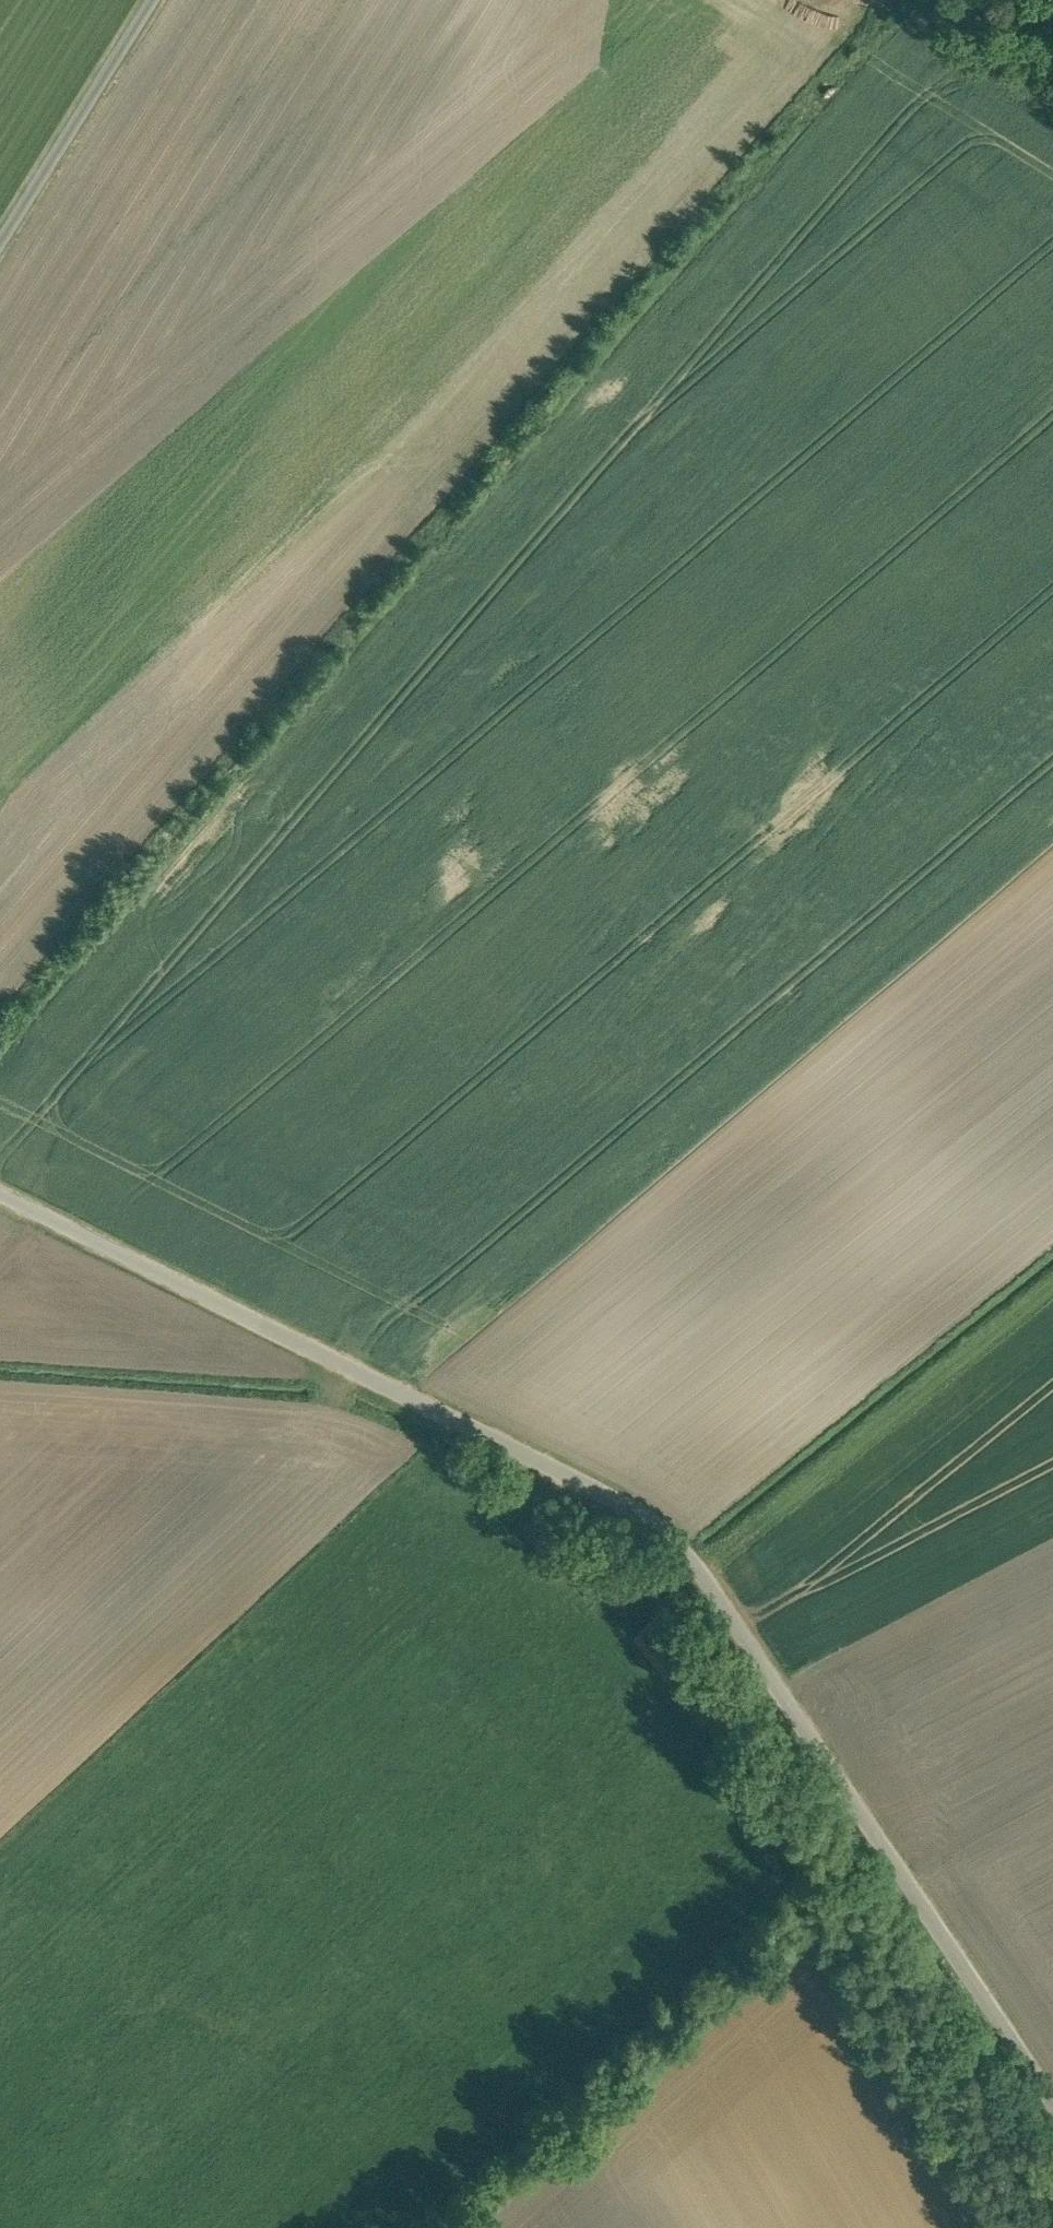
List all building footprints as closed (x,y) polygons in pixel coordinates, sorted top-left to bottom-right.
[(698,1654),(661,1616),(637,1640),(674,1677),(698,1654)]
